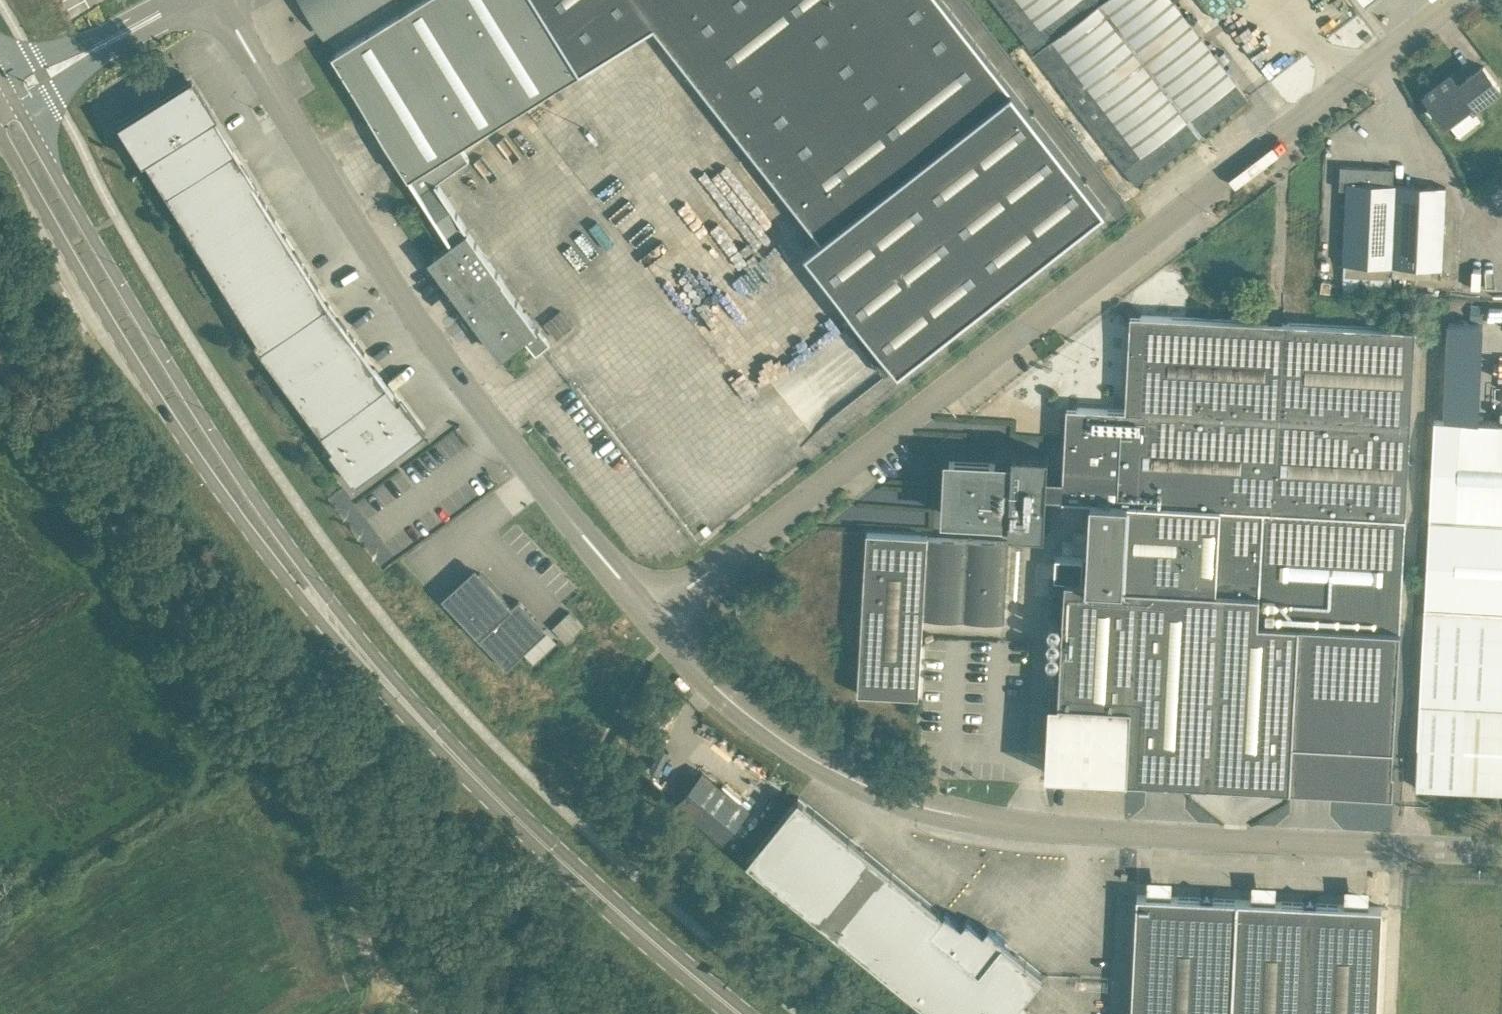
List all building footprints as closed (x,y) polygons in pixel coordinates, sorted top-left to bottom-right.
[(326,34),(327,35),(328,34),(327,34),(382,0),(305,0),(326,34)] [(333,53),(410,176),(452,241),(432,256),(472,309),(466,313),(472,322),(478,317),(505,353),(525,338),(536,352),(550,341),(540,328),(539,329),(504,281),(505,280),(436,179),(468,156),(460,145),(655,21),(824,237),(806,250),(859,318),(848,326),(884,373),(895,364),(899,369),(1106,206),(945,0),(418,0),(333,53)] [(1248,96),(1175,0),(996,0),(1137,182),(1249,96),(1248,96)] [(1449,125),(1501,86),(1484,64),(1458,83),(1451,74),(1425,93),(1449,125)] [(140,160),(142,159),(262,348),(334,446),(331,448),(356,481),(427,429),(402,395),(399,397),(329,302),(212,115),(215,113),(190,74),(115,122),(140,160)] [(1347,187),(1344,261),(1442,266),(1446,185),(1393,182),(1394,166),(1341,164),(1340,187),(1347,187)] [(1392,767),(1417,327),(1142,313),(1130,324),(1126,408),(1079,406),(1067,416),(1064,478),(1048,477),(1049,452),(1013,450),(1013,463),(950,459),(947,513),(1010,516),(1009,529),(1045,531),(1047,497),(1093,499),(1088,579),(1083,578),(1084,555),(1056,554),(1055,577),(1067,577),(1060,699),(1050,699),(1046,771),(1126,775),(1126,776),(1394,790),(1395,767),(1392,767)] [(1475,323),(1475,342),(1492,342),(1493,324),(1475,323)] [(1435,419),(1430,516),(1501,520),(1501,422),(1435,419)] [(1416,785),(1501,790),(1501,520),(1430,516),(1425,605),(1416,785)] [(919,694),(922,644),(924,615),(1004,619),(1008,540),(929,535),(868,530),(858,691),(919,694)] [(513,603),(482,569),(449,600),(480,634),(480,635),(507,664),(548,626),(520,597),(513,603)] [(554,626),(560,633),(567,640),(584,625),(570,610),(554,626)] [(677,801),(724,840),(750,808),(703,770),(677,801)] [(997,930),(994,933),(987,927),(984,930),(968,917),(963,923),(946,909),(944,912),(799,795),(748,858),(939,1013),(1026,1013),(1031,1008),(1021,1000),(1043,973),(1003,940),(1006,937),(997,930)] [(1247,898),(1269,898),(1270,881),(1247,881),(1247,898)] [(1132,1013),(1378,1013),(1383,905),(1138,893),(1132,1013)]
